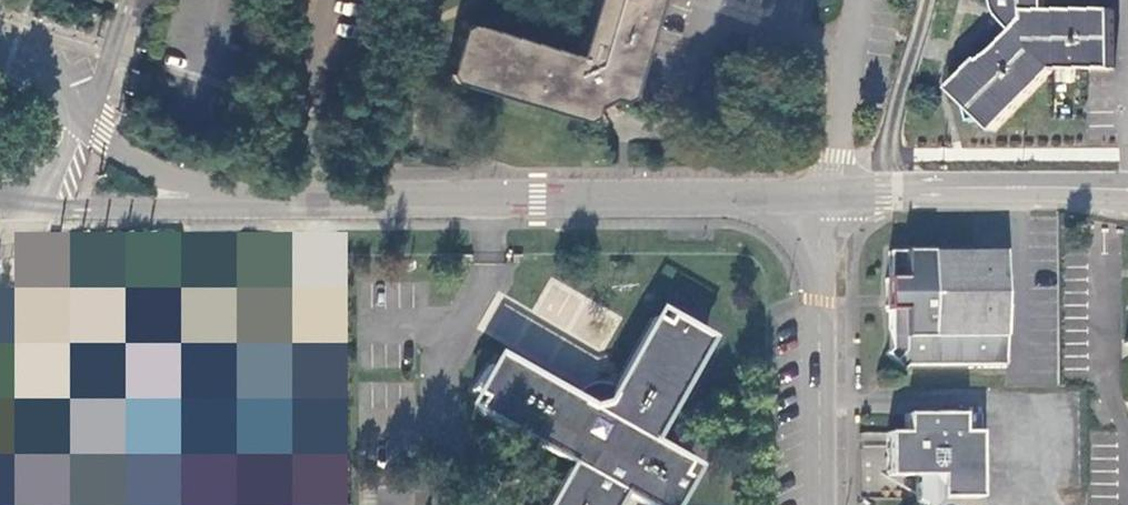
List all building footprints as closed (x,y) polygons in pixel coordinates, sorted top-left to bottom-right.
[(576,53),(463,19),(443,77),(591,121),(596,102),(606,95),(628,102),(658,0),(592,0),(576,53)] [(1000,5),(1010,28),(991,57),(981,59),(954,92),(963,101),(970,124),(982,121),(997,135),(1058,72),(1115,70),(1116,11),(1050,11),(1050,0),(999,0),(1000,5)] [(973,254),(895,254),(895,282),(891,283),(891,310),(895,310),(895,351),(889,358),(904,372),(908,366),(1007,365),(1006,254),(973,254)] [(261,293),(236,292),(236,313),(261,314),(261,293)] [(647,444),(704,342),(696,336),(699,332),(673,314),(664,327),(652,322),(648,328),(607,400),(603,394),(593,397),(584,400),(583,407),(496,358),(490,368),(485,368),(471,391),(482,398),(478,411),(571,464),(548,504),(612,504),(620,492),(643,504),(678,504),(690,483),(677,476),(684,465),(647,444)] [(116,349),(111,355),(112,396),(107,397),(107,405),(84,407),(65,425),(65,443),(51,456),(33,456),(18,473),(17,495),(7,495),(8,500),(0,500),(0,504),(307,504),(307,495),(284,495),(271,494),(186,494),(185,463),(185,350),(116,349)] [(905,414),(905,433),(887,433),(886,475),(915,475),(915,499),(922,504),(933,504),(941,499),(977,499),(978,415),(905,414)]
